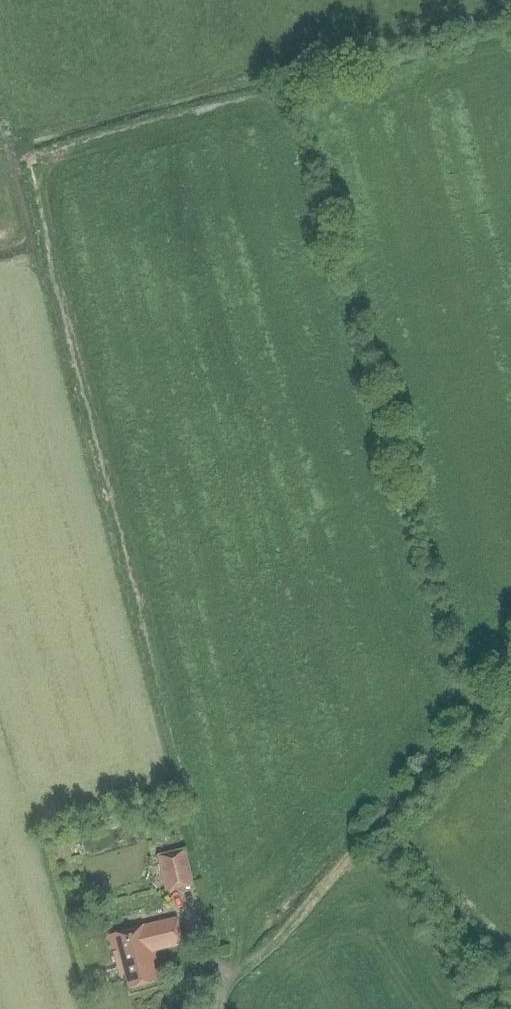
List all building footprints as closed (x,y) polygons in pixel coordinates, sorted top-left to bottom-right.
[(158,855),(166,891),(194,885),(185,848),(158,855)] [(155,958),(153,950),(183,943),(176,918),(109,934),(118,967),(123,966),(129,987),(157,980),(151,959),(155,958)]
